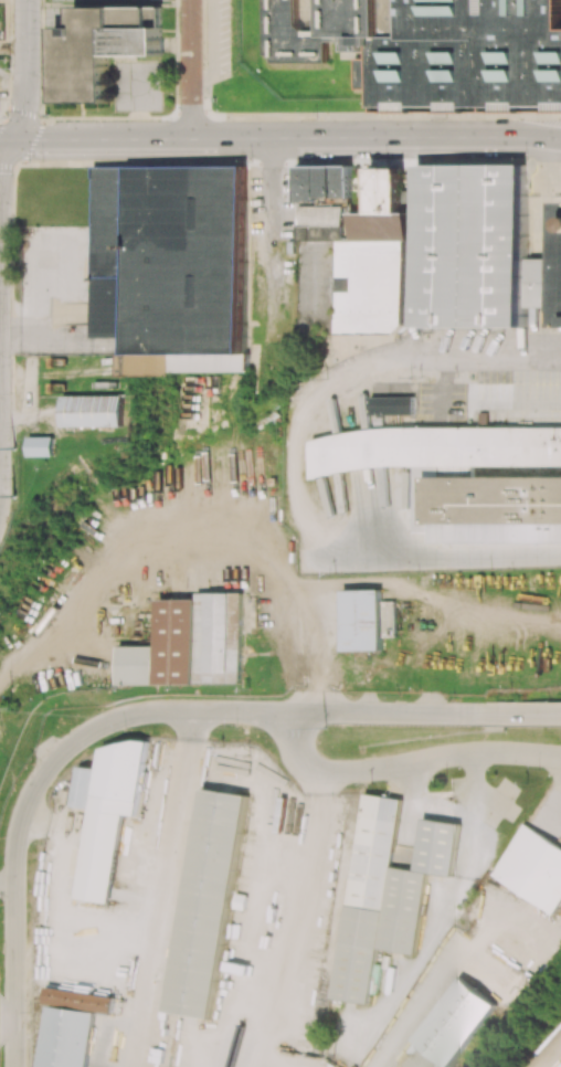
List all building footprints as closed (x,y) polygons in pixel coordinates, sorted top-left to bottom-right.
[(266,54),(273,54),(273,61),(328,61),(328,36),(350,36),(350,42),(339,42),(340,51),(350,51),(366,51),(366,44),(371,44),(371,57),(357,57),(357,88),(371,88),(371,97),(371,112),(560,111),(560,0),(266,0),(266,54)] [(55,25),(74,25),(74,7),(161,7),(162,55),(109,55),(110,102),(55,103),(55,25)] [(530,255),(529,161),(416,161),(417,327),(526,327),(526,306),(560,306),(560,255),(530,255)] [(299,205),(299,333),(407,332),(406,239),(411,239),(411,212),(404,212),(404,167),(371,167),(371,212),(353,212),(353,165),(298,165),(298,200),(348,199),(348,205),(299,205)] [(127,352),(248,352),(247,166),(93,167),(94,337),(127,337),(127,352)] [(370,176),(355,175),(355,187),(360,187),(360,193),(370,193),(370,176)] [(64,426),(126,426),(126,395),(63,395),(64,426)] [(413,395),(370,396),(371,415),(414,414),(413,395)] [(29,456),(55,456),(55,436),(28,436),(29,456)] [(427,522),(560,522),(560,476),(427,476),(427,522)] [(343,589),(343,651),(383,651),(383,589),(343,589)] [(243,593),(198,593),(198,599),(160,599),(160,645),(120,645),(119,684),(243,684),(243,593)] [(112,902),(125,813),(137,815),(147,747),(103,740),(102,746),(98,769),(78,765),(73,805),(92,809),(86,847),(80,847),(75,874),(82,875),(78,898),(112,902)] [(170,1011),(215,1017),(245,794),(201,788),(170,1011)] [(423,818),(416,869),(392,866),(401,799),(362,793),(335,999),(371,1004),(378,948),(417,953),(428,873),(454,876),(454,875),(461,823),(423,818)] [(522,823),(493,873),(491,876),(555,915),(560,905),(560,846),(522,823)] [(502,1000),(465,972),(414,1040),(450,1066),(452,1066),(502,1000)] [(113,1014),(116,995),(51,987),(40,1066),(89,1066),(96,1012),(113,1014)]
